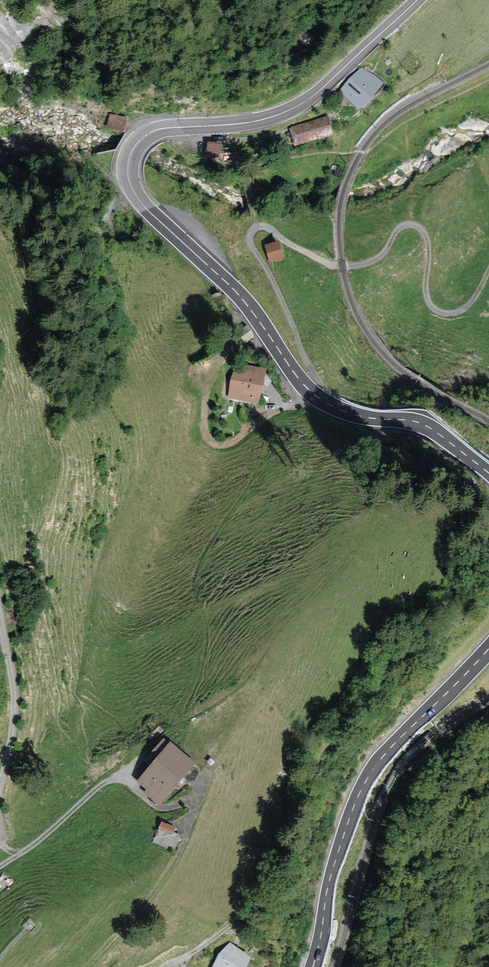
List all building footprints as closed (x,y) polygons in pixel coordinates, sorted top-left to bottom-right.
[(380,85),(362,68),(341,90),(359,107),(380,85)] [(327,116),(291,126),(296,144),(332,134),(327,116)] [(222,156),(223,140),(209,140),(209,155),(222,156)] [(282,257),(278,241),(265,244),(269,261),(282,257)] [(263,369),(236,364),(229,396),(257,401),(263,369)] [(144,792),(160,806),(183,778),(191,785),(201,774),(193,767),(195,764),(164,738),(143,761),(149,767),(137,781),(146,789),(144,792)] [(155,842),(179,848),(184,828),(160,821),(155,842)] [(214,966),(244,966),(251,957),(230,943),(214,966)]
